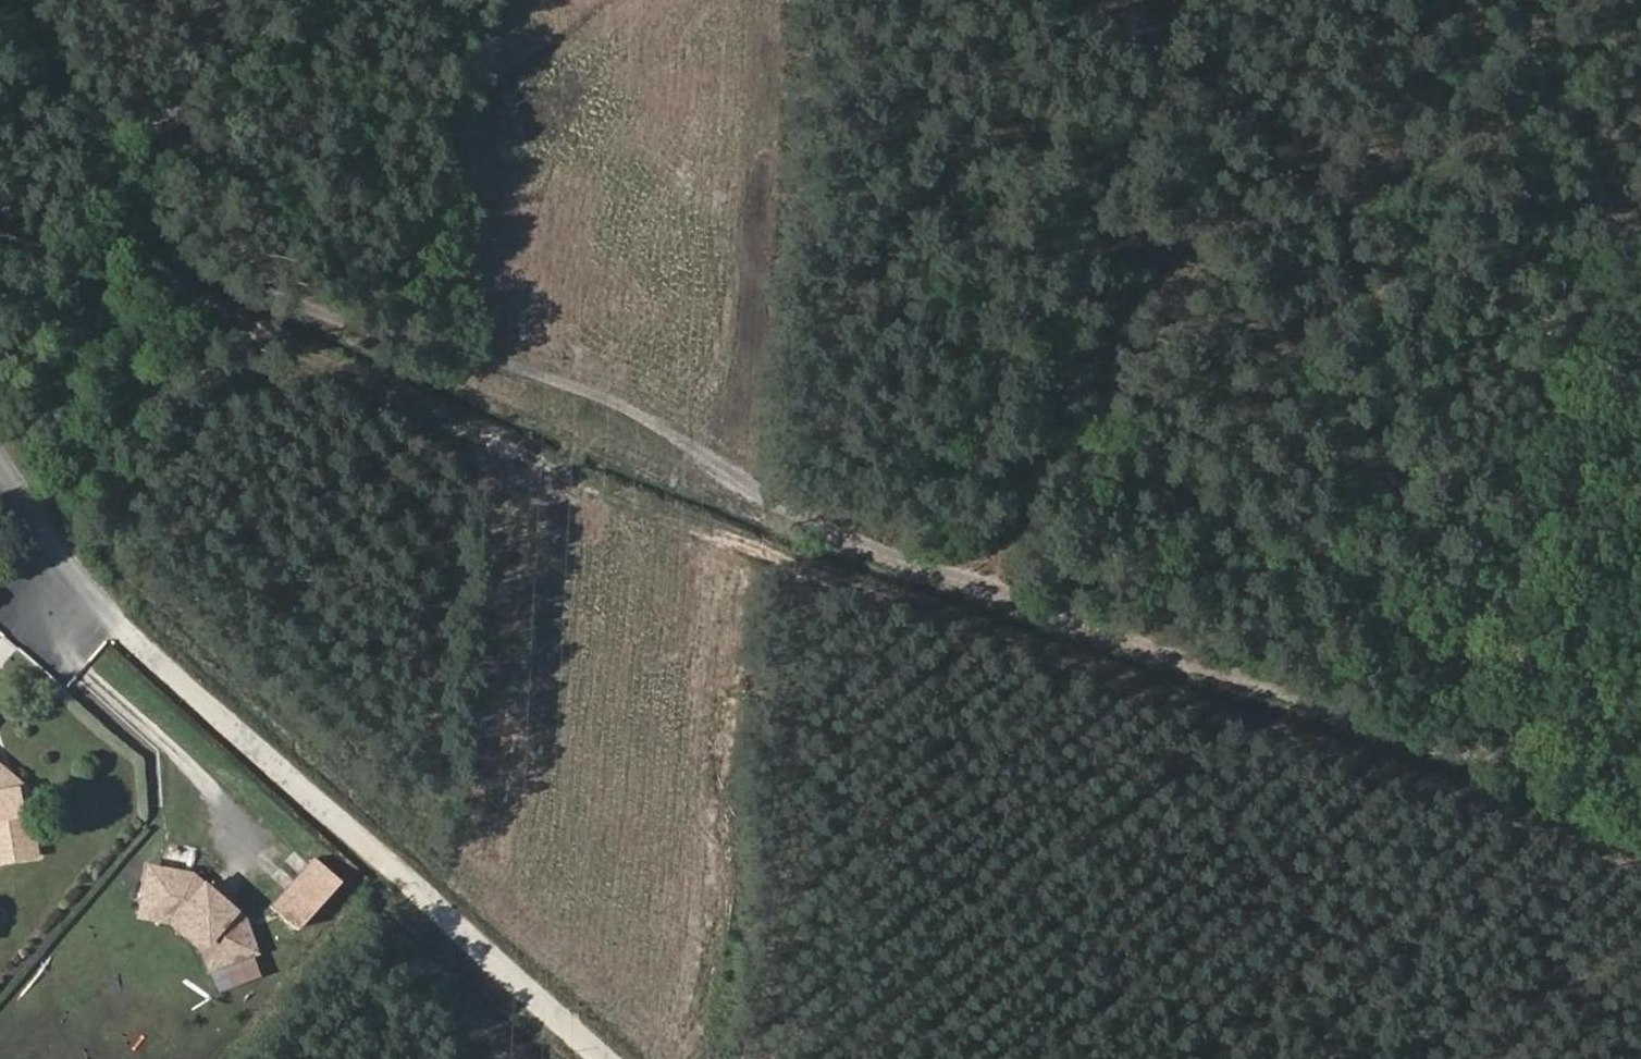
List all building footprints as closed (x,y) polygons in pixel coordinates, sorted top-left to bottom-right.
[(32,854),(31,850),(37,849),(27,787),(0,763),(0,859),(32,854)] [(340,886),(316,864),(273,914),(297,935),(340,886)] [(192,876),(150,867),(143,898),(159,901),(205,943),(213,968),(254,956),(242,922),(226,907),(224,906),(219,906),(211,898),(209,891),(192,876)] [(226,907),(230,902),(214,887),(209,891),(211,898),(219,906),(224,906),(226,907)] [(213,968),(205,943),(159,901),(143,898),(140,915),(168,921),(200,950),(206,970),(213,968)] [(213,970),(220,990),(263,975),(256,955),(213,970)]
